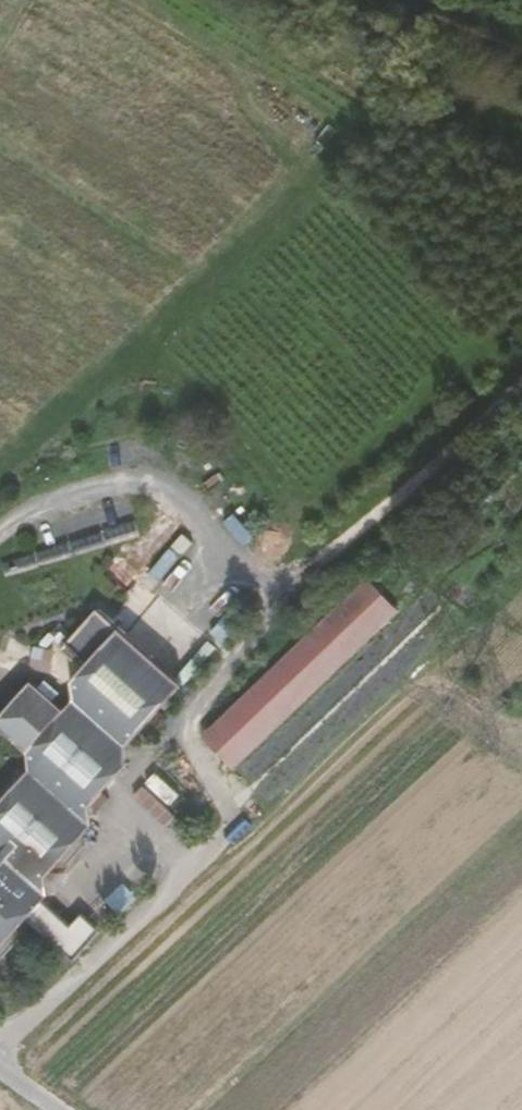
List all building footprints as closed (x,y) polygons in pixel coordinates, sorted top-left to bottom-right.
[(371,573),(204,734),(237,768),(404,607),(371,573)] [(429,589),(252,756),(293,783),(460,625),(429,589)] [(40,899),(37,876),(48,864),(56,865),(75,845),(73,837),(85,824),(83,808),(120,765),(121,748),(175,687),(162,676),(112,631),(66,683),(67,697),(56,710),(23,681),(0,708),(0,735),(19,752),(20,770),(12,771),(0,784),(0,943),(40,899)] [(158,771),(136,794),(161,817),(183,795),(158,771)] [(102,929),(84,912),(72,925),(46,900),(30,916),(75,958),(102,929)]
